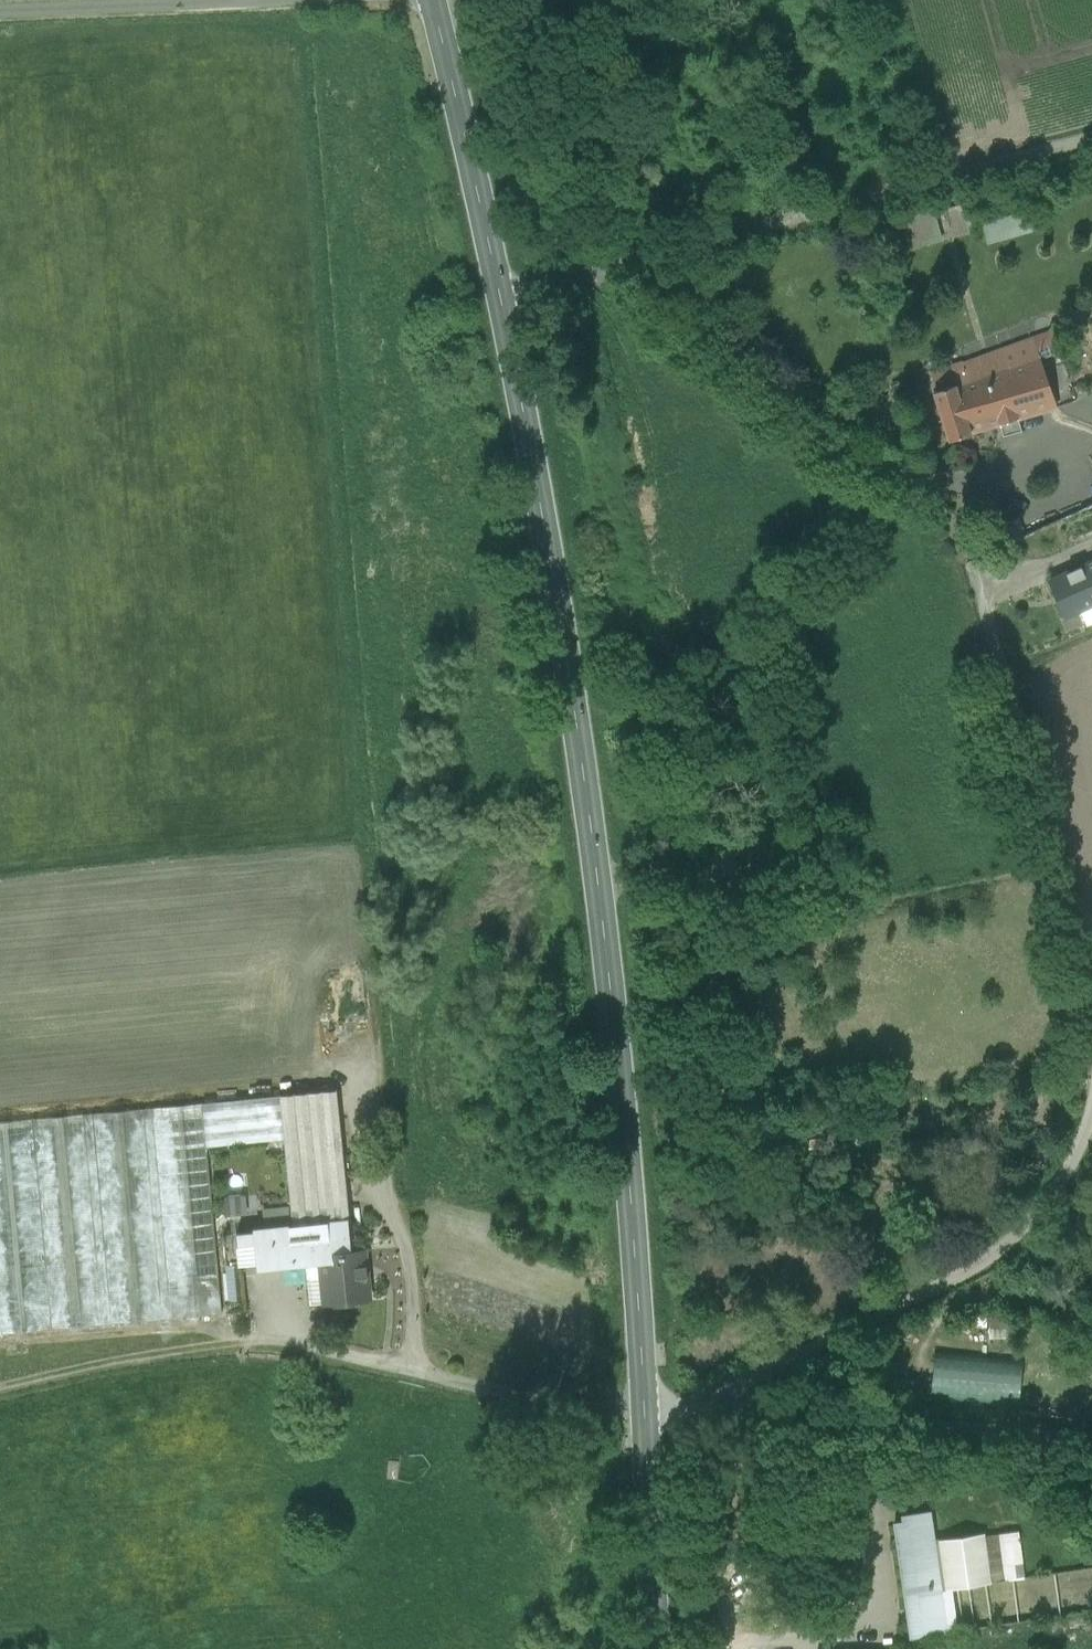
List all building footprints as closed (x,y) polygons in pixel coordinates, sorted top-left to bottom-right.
[(941,237),(933,206),(900,215),(908,246),(941,237)] [(1029,211),(983,223),(988,242),(1034,229),(1029,211)] [(1032,337),(1039,358),(1059,351),(1052,330),(1032,337)] [(956,385),(971,430),(1000,422),(1018,417),(1056,406),(1039,358),(1032,337),(962,362),(968,380),(956,385)] [(968,380),(962,362),(928,373),(934,391),(956,384),(956,385),(968,380)] [(971,430),(956,385),(956,384),(934,391),(949,438),(971,431),(971,430)] [(1018,417),(1000,422),(1003,434),(1021,429),(1018,417)] [(1050,578),(1066,615),(1083,608),(1091,604),(1091,560),(1050,578)] [(1083,608),(1089,624),(1091,623),(1091,604),(1083,608)] [(293,1227),(347,1222),(350,1221),(337,1090),(280,1095),(284,1139),(291,1207),(293,1227)] [(284,1139),(280,1095),(202,1103),(207,1146),(284,1139)] [(207,1146),(202,1103),(154,1107),(174,1317),(222,1313),(207,1146)] [(144,1108),(94,1113),(114,1323),(164,1318),(144,1108)] [(104,1324),(85,1114),(34,1118),(54,1329),(104,1324)] [(54,1329),(34,1118),(0,1121),(0,1334),(54,1329)] [(244,1213),(243,1197),(226,1198),(227,1214),(244,1213)] [(263,1210),(266,1230),(290,1227),(293,1227),(291,1207),(263,1210)] [(293,1227),(290,1227),(293,1259),(306,1258),(320,1256),(320,1255),(350,1252),(347,1222),(293,1227)] [(293,1259),(290,1227),(266,1230),(256,1231),(259,1262),(293,1259)] [(238,1233),(241,1264),(244,1264),(259,1262),(256,1231),(238,1233)] [(350,1252),(320,1255),(320,1256),(323,1279),(325,1303),(369,1298),(364,1250),(350,1252)] [(306,1258),(309,1280),(323,1279),(320,1256),(306,1258)] [(241,1264),(229,1266),(233,1312),(248,1311),(244,1264),(241,1264)] [(325,1303),(323,1279),(309,1280),(311,1304),(325,1303)] [(1017,1399),(1021,1367),(937,1359),(934,1391),(1017,1399)] [(894,1521),(898,1545),(933,1540),(929,1510),(902,1514),(903,1520),(894,1521)] [(1024,1576),(1018,1530),(984,1535),(990,1581),(1024,1576)] [(983,1533),(933,1540),(898,1545),(911,1636),(910,1636),(910,1638),(958,1631),(951,1586),(990,1581),(984,1535),(983,1533)]
